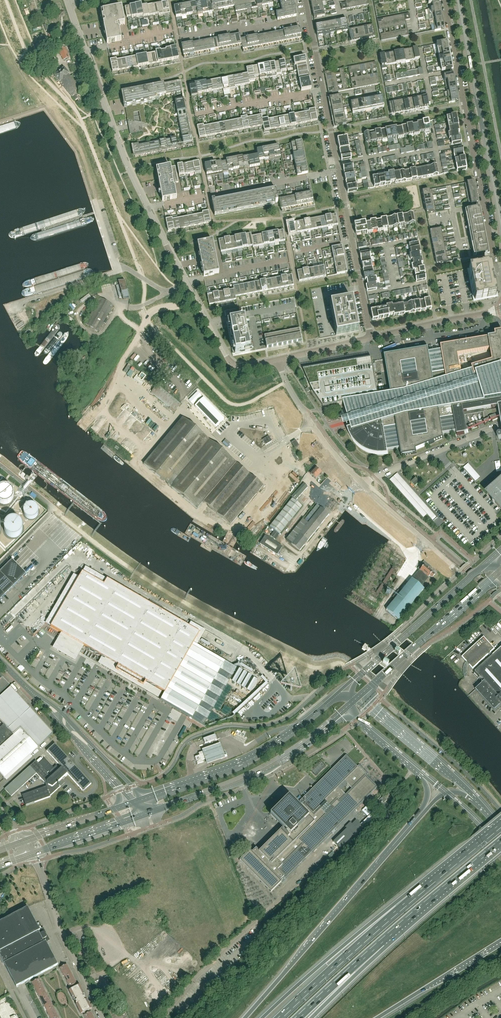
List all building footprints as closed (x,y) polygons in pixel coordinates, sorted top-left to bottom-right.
[(282,13),(276,14),(277,21),(296,17),(295,11),(296,11),(295,6),(294,7),(293,0),(280,0),(282,13)] [(351,0),(345,0),(346,3),(341,4),(342,10),(352,8),(351,0)] [(168,2),(161,3),(163,13),(164,15),(170,14),(168,2)] [(137,17),(143,16),(141,7),(142,7),(141,4),(135,5),(137,16),(137,17)] [(101,12),(101,13),(104,28),(104,30),(107,44),(121,41),(118,26),(125,24),(122,8),(111,10),(102,12),(101,12)] [(408,36),(405,20),(410,19),(409,13),(399,15),(403,37),(408,36)] [(393,16),(397,38),(402,37),(403,37),(399,15),(393,16)] [(392,39),(395,39),(397,38),(393,16),(388,17),(392,39)] [(382,19),(387,40),(392,39),(388,17),(384,18),(382,19)] [(380,38),(381,41),(387,40),(382,19),(378,19),(377,20),(381,38),(380,38)] [(349,30),(347,20),(340,21),(342,31),(349,30)] [(342,31),(340,21),(334,22),(336,33),(342,31)] [(336,33),(334,22),(328,24),(330,34),(336,33)] [(330,34),(328,24),(322,25),(324,35),(330,34)] [(324,35),(322,25),(315,26),(317,33),(317,36),(324,35)] [(449,47),(448,41),(443,42),(443,43),(440,44),(440,43),(436,44),(437,49),(449,47)] [(170,48),(173,60),(179,59),(176,47),(170,48)] [(69,58),(66,48),(59,50),(61,56),(62,56),(63,60),(69,58)] [(294,66),(296,65),(306,63),(305,57),(293,59),(294,66)] [(110,60),(112,72),(119,71),(117,61),(116,59),(110,60)] [(376,65),(376,62),(370,63),(374,85),(379,84),(376,65)] [(370,63),(364,64),(369,86),(374,85),(370,63)] [(364,64),(359,65),(363,87),(369,86),(364,64)] [(260,79),(266,78),(264,65),(258,66),(260,79)] [(354,66),(358,88),(363,87),(359,65),(356,65),(354,66)] [(352,89),(358,88),(354,66),(349,67),(348,67),(352,89)] [(249,81),(255,80),(252,67),(246,69),(250,84),(249,81)] [(77,85),(70,77),(69,75),(69,74),(64,68),(55,76),(58,80),(59,81),(61,84),(72,97),(81,90),(77,85)] [(344,74),(343,68),(328,71),(326,72),(324,72),(325,78),(344,74)] [(344,74),(325,78),(326,83),(345,79),(344,74)] [(229,90),(235,89),(233,77),(227,78),(229,90)] [(223,91),(229,90),(227,78),(221,79),(223,91)] [(345,79),(326,83),(327,88),(346,85),(345,79)] [(191,97),(197,96),(195,84),(189,85),(190,92),(191,97)] [(328,91),(328,94),(347,90),(346,85),(327,88),(328,91)] [(154,89),(154,88),(146,90),(145,88),(139,90),(122,93),(124,104),(125,106),(130,135),(136,134),(143,132),(143,131),(142,129),(144,128),(147,128),(148,126),(144,108),(145,108),(144,103),(149,103),(149,101),(156,100),(155,97),(166,95),(164,86),(160,87),(160,88),(154,89)] [(422,97),(424,108),(429,107),(427,96),(426,90),(421,91),(422,97)] [(384,107),(382,97),(376,98),(378,108),(384,107)] [(378,108),(376,98),(369,99),(371,110),(378,108)] [(371,110),(369,99),(363,100),(365,111),(371,110)] [(365,111),(363,100),(357,102),(359,112),(365,111)] [(359,112),(357,102),(351,103),(353,113),(359,112)] [(309,110),(309,112),(311,122),(317,121),(315,109),(309,110)] [(243,130),(249,129),(247,117),(241,118),(243,130)] [(268,118),(262,119),(264,131),(270,130),(268,120),(268,118)] [(346,125),(345,120),(333,122),(334,128),(339,127),(339,126),(342,126),(342,125),(346,125)] [(199,138),(205,137),(203,125),(197,126),(198,132),(199,138)] [(191,137),(182,139),(183,144),(187,144),(188,145),(193,145),(191,137)] [(302,147),(301,142),(289,144),(290,150),(302,147)] [(281,158),(279,146),(273,147),(275,159),(281,158)] [(195,173),(194,173),(195,175),(201,174),(199,162),(193,163),(195,173)] [(162,202),(164,201),(177,199),(176,194),(174,188),(174,183),(178,182),(175,166),(166,168),(158,170),(156,170),(156,171),(158,179),(159,187),(160,188),(162,202)] [(215,216),(274,204),(274,202),(275,202),(276,202),(278,202),(276,190),(275,190),(275,188),(212,200),(215,216)] [(314,205),(311,193),(306,194),(308,204),(311,204),(311,205),(314,205)] [(486,242),(481,220),(479,208),(465,211),(474,257),(488,254),(486,242)] [(202,212),(205,224),(211,223),(208,211),(202,212)] [(168,232),(174,230),(172,218),(166,220),(168,232)] [(172,218),(174,230),(180,229),(178,219),(172,220),(172,218)] [(219,274),(214,247),(213,241),(197,244),(199,252),(200,259),(201,259),(202,260),(202,261),(201,262),(204,277),(219,274)] [(493,280),(492,276),(490,265),(469,269),(475,300),(496,296),(493,280)] [(129,298),(125,281),(121,281),(118,281),(123,300),(130,300),(129,298)] [(98,332),(113,306),(100,299),(85,324),(98,332)] [(358,330),(352,300),(330,304),(336,335),(348,332),(358,330)] [(66,321),(72,326),(75,322),(69,317),(66,321)] [(58,320),(37,336),(43,343),(64,328),(58,320)] [(250,351),(244,320),(229,323),(230,326),(231,333),(232,338),(235,354),(250,351)] [(304,370),(315,394),(324,407),(344,404),(348,418),(343,420),(345,427),(351,425),(351,428),(348,429),(348,430),(348,431),(348,432),(349,433),(349,434),(350,435),(350,436),(351,437),(351,438),(351,439),(352,439),(352,440),(353,441),(353,442),(354,442),(355,443),(355,444),(356,444),(356,445),(357,446),(358,446),(358,447),(359,447),(360,448),(361,449),(362,450),(363,450),(364,451),(365,451),(366,452),(367,452),(368,453),(369,453),(370,454),(371,454),(372,454),(373,454),(374,455),(375,455),(376,455),(377,455),(378,455),(379,455),(380,455),(381,455),(382,455),(383,455),(384,455),(385,455),(386,455),(387,455),(388,455),(387,451),(401,449),(402,456),(417,454),(416,450),(444,439),(443,434),(457,432),(457,435),(465,434),(468,432),(467,429),(466,421),(465,416),(483,413),(485,423),(486,423),(485,413),(484,409),(492,408),(498,407),(499,407),(499,408),(500,407),(500,333),(496,334),(496,338),(469,342),(469,341),(456,343),(456,344),(441,347),(442,351),(429,353),(429,349),(385,356),(391,394),(378,396),(372,359),(304,370)] [(272,347),(270,334),(269,335),(266,335),(264,335),(267,348),(268,348),(272,347)] [(181,404),(158,384),(151,393),(174,412),(181,404)] [(120,412),(102,431),(106,435),(109,436),(109,437),(122,449),(127,452),(133,449),(136,449),(140,444),(146,447),(145,439),(146,437),(143,433),(141,433),(139,434),(139,432),(132,428),(134,428),(135,426),(142,425),(138,422),(136,422),(129,416),(123,413),(122,411),(120,412)] [(263,486),(182,418),(144,464),(197,509),(203,502),(231,525),(263,486)] [(272,441),(269,435),(262,439),(265,444),(272,441)] [(463,468),(475,482),(480,477),(468,464),(463,468)] [(315,479),(321,473),(316,468),(314,471),(312,470),(309,473),(311,475),(315,479)] [(434,521),(438,518),(397,473),(390,480),(423,518),(427,514),(434,521)] [(487,493),(500,509),(500,481),(499,483),(497,479),(493,483),(496,486),(487,493)] [(296,500),(308,487),(304,483),(292,497),(296,500)] [(5,486),(4,486),(3,486),(3,487),(1,487),(0,487),(0,488),(0,503),(1,503),(2,504),(3,504),(4,504),(5,504),(7,504),(8,504),(9,503),(10,503),(11,502),(11,501),(12,501),(12,500),(13,500),(13,499),(13,498),(14,497),(14,496),(14,495),(14,494),(13,493),(13,492),(13,491),(12,491),(12,490),(11,489),(11,488),(10,488),(9,487),(8,487),(7,487),(6,486),(5,486)] [(326,509),(327,508),(332,513),(338,506),(329,498),(322,506),(326,509)] [(279,535),(302,507),(292,499),(269,527),(279,535)] [(32,504),(31,504),(30,504),(29,504),(28,505),(27,505),(27,506),(26,506),(25,507),(25,508),(24,508),(24,509),(24,510),(24,511),(24,512),(24,513),(24,514),(24,515),(25,516),(26,517),(27,518),(28,518),(28,519),(29,519),(30,519),(31,519),(32,519),(33,519),(34,519),(35,518),(36,517),(37,516),(38,515),(38,514),(38,513),(38,512),(39,511),(38,511),(38,510),(38,509),(38,508),(37,507),(36,506),(35,505),(34,505),(33,504),(32,504)] [(303,519),(286,540),(292,544),(300,551),(329,515),(321,508),(317,504),(304,520),(303,519)] [(15,519),(13,519),(12,519),(11,520),(10,520),(9,520),(8,521),(7,522),(6,522),(6,523),(5,524),(5,525),(5,526),(4,526),(4,527),(4,528),(4,529),(4,530),(4,531),(5,532),(5,533),(6,534),(6,535),(7,535),(8,536),(9,537),(10,537),(11,537),(12,538),(13,538),(14,538),(15,538),(16,537),(17,537),(18,537),(18,536),(19,536),(20,535),(20,534),(21,534),(21,533),(22,533),(22,532),(22,531),(22,530),(23,529),(23,528),(22,527),(22,526),(22,525),(21,524),(21,523),(20,523),(20,522),(19,521),(18,521),(18,520),(17,520),(16,520),(15,519)] [(322,533),(316,541),(318,543),(324,535),(322,533)] [(277,555),(282,547),(265,536),(260,544),(277,555)] [(12,560),(0,572),(14,586),(26,574),(12,560)] [(398,620),(424,589),(421,587),(422,585),(428,577),(429,577),(430,576),(432,578),(435,575),(432,572),(435,570),(424,561),(418,568),(420,570),(412,579),(407,585),(386,610),(398,620)] [(14,586),(0,572),(0,590),(5,595),(14,586)] [(188,626),(107,579),(104,585),(82,572),(50,627),(67,636),(64,641),(76,647),(78,643),(105,658),(102,663),(143,687),(146,682),(165,693),(161,699),(193,718),(223,664),(192,646),(193,644),(202,628),(191,622),(188,626)] [(473,669),(495,649),(484,637),(462,657),(473,669)] [(193,718),(161,699),(160,702),(203,726),(236,669),(193,644),(192,646),(223,664),(193,718)] [(475,672),(485,682),(482,684),(483,684),(476,690),(495,711),(500,705),(500,649),(475,672)] [(55,732),(11,687),(0,698),(0,719),(4,723),(0,728),(0,773),(4,778),(55,732)] [(216,740),(216,739),(215,735),(203,739),(205,743),(216,740)] [(205,747),(201,748),(207,764),(225,758),(224,755),(222,748),(221,744),(220,742),(205,747)] [(60,787),(56,784),(67,774),(83,791),(91,784),(91,783),(91,784),(55,744),(47,751),(61,768),(60,769),(56,766),(49,772),(50,774),(49,776),(44,770),(45,770),(47,773),(53,768),(45,758),(39,764),(43,769),(36,761),(5,789),(11,796),(36,774),(45,783),(46,787),(22,795),(26,806),(50,797),(50,796),(60,787)] [(206,759),(207,751),(205,751),(199,753),(199,755),(195,757),(197,764),(204,762),(203,760),(206,759)] [(285,879),(377,787),(366,776),(367,774),(359,766),(357,767),(346,756),(299,802),(297,804),(289,796),(270,814),(276,820),(283,828),(261,849),(259,851),(256,848),(252,853),(250,851),(240,861),(261,883),(271,893),(281,882),(285,879)] [(388,805),(385,802),(387,800),(383,797),(382,798),(380,797),(374,803),(381,811),(388,805)] [(374,812),(362,824),(365,828),(378,815),(374,812)] [(358,821),(353,825),(359,831),(360,832),(365,828),(362,824),(358,821)] [(353,825),(352,824),(350,822),(345,827),(346,829),(353,836),(359,831),(353,825)] [(342,833),(333,842),(340,849),(349,841),(342,833)] [(46,942),(48,941),(48,940),(47,941),(45,938),(46,938),(46,937),(47,937),(47,936),(46,936),(45,933),(44,932),(43,932),(42,933),(41,930),(42,929),(41,929),(39,930),(28,907),(0,922),(0,956),(16,987),(58,965),(46,942)] [(69,969),(67,965),(60,968),(63,973),(69,969)] [(72,974),(69,969),(63,973),(65,977),(72,974)] [(74,979),(72,974),(65,977),(67,982),(74,979)] [(41,984),(39,979),(32,982),(35,987),(41,984)] [(76,984),(74,979),(67,982),(70,987),(76,984)] [(44,989),(41,984),(35,987),(37,992),(44,989)] [(85,998),(84,996),(85,995),(84,994),(80,985),(77,986),(76,984),(70,987),(72,989),(69,990),(74,1000),(74,1001),(75,1001),(76,1003),(76,1004),(76,1005),(81,1014),(84,1013),(85,1015),(90,1012),(89,1010),(92,1008),(87,999),(86,998),(85,998)] [(46,993),(44,989),(37,992),(39,997),(46,993)] [(48,998),(46,993),(39,997),(42,1001),(48,998)] [(51,1003),(48,998),(42,1001),(44,1006),(51,1003)] [(53,1007),(51,1003),(44,1006),(47,1011),(53,1007)] [(56,1012),(53,1007),(47,1011),(49,1016),(56,1012)]
